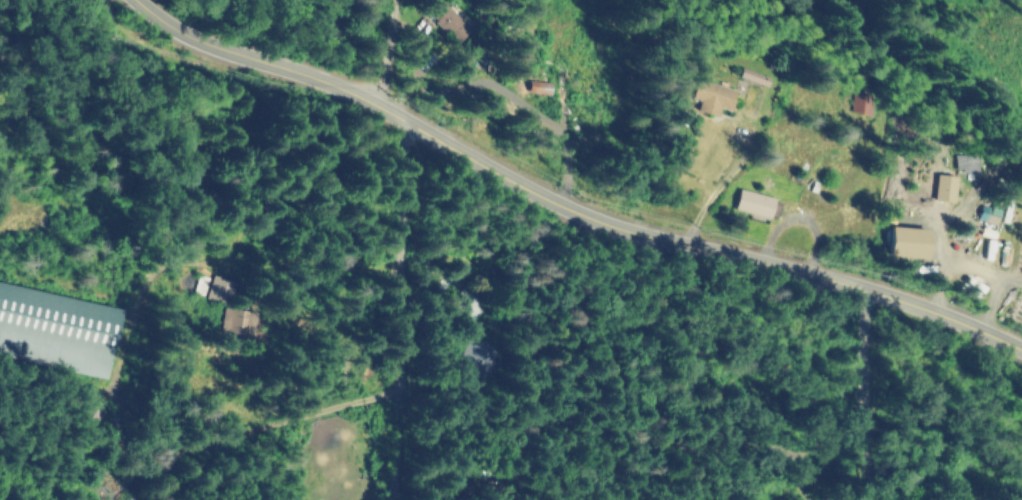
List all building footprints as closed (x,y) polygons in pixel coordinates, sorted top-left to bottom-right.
[(477,24),(445,2),(433,20),(465,42),(477,24)] [(696,111),(717,116),(719,108),(734,111),(739,88),(699,79),(694,99),(699,100),(696,111)] [(555,97),(557,83),(534,80),(532,93),(555,97)] [(872,115),(877,95),(857,90),(852,111),(872,115)] [(953,154),(953,171),(976,172),(977,155),(953,154)] [(950,202),(953,176),(932,174),(929,200),(950,202)] [(730,208),(773,219),(778,200),(735,189),(730,208)] [(998,207),(979,203),(975,220),(994,224),(998,207)] [(920,257),(921,227),(881,227),(880,256),(920,257)] [(228,303),(234,280),(213,274),(206,297),(228,303)] [(256,312),(234,308),(230,332),(253,336),(256,312)] [(492,347),(468,338),(457,370),(481,378),(492,347)]
